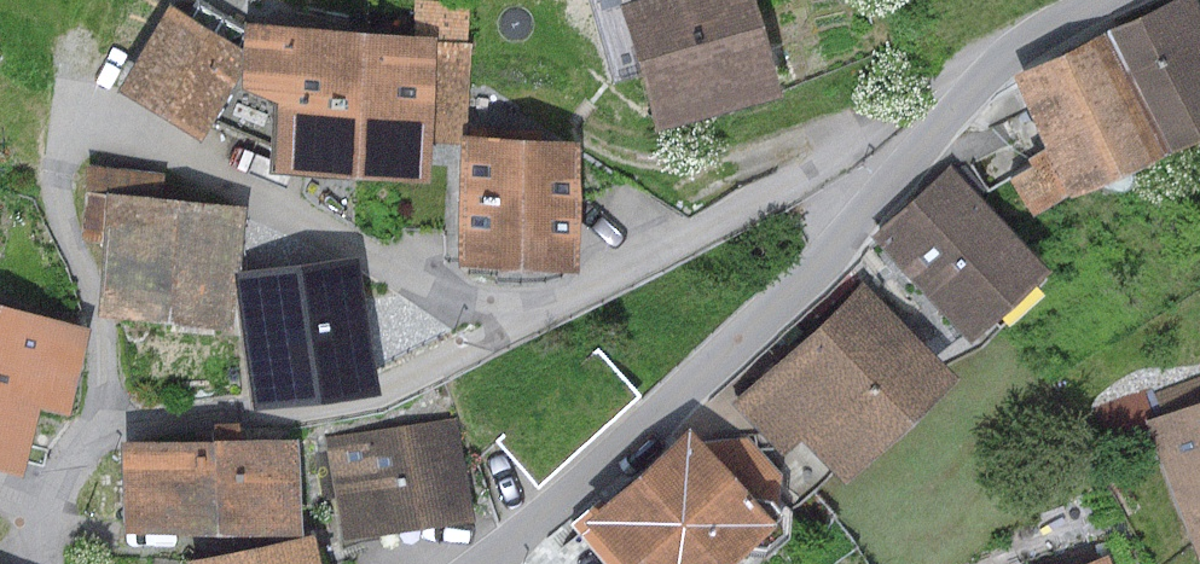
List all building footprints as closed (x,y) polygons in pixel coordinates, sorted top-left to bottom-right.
[(242,23),(240,49),(238,78),(238,87),(272,101),(267,171),(424,182),(427,141),(456,143),(463,143),(463,136),(470,42),(467,42),(469,4),(417,0),(414,0),(411,35),(242,23)] [(760,33),(750,0),(632,0),(617,4),(628,43),(598,52),(606,78),(760,33)] [(1102,34),(1158,152),(1199,133),(1199,12),(1194,0),(1175,0),(1102,34)] [(240,49),(167,4),(113,89),(196,141),(238,78),(240,49)] [(760,33),(606,78),(615,108),(644,100),(653,130),(778,94),(760,33)] [(1102,34),(1008,76),(1041,147),(1025,158),(1028,164),(1008,178),(1030,214),(1061,194),(1158,152),(1102,34)] [(454,201),(573,206),(576,140),(538,138),(538,128),(469,125),(469,136),(463,136),(463,143),(456,143),(454,201)] [(949,165),(870,235),(916,287),(995,217),(949,165)] [(241,208),(107,192),(92,314),(226,330),(241,208)] [(573,206),(454,201),(451,263),(570,268),(573,206)] [(995,217),(916,287),(962,339),(1042,269),(995,217)] [(356,258),(233,274),(250,406),(373,390),(356,258)] [(862,281),(731,404),(779,454),(798,437),(838,479),(950,373),(862,281)] [(34,406),(64,414),(88,327),(0,304),(0,397),(34,406)] [(0,397),(0,469),(16,473),(34,406),(0,397)] [(1143,421),(1194,559),(1199,557),(1199,400),(1143,421)] [(456,418),(325,438),(341,542),(472,523),(456,418)] [(575,523),(611,563),(717,563),(768,520),(686,426),(575,523)] [(296,440),(118,442),(119,534),(297,532),(296,440)] [(182,562),(183,563),(314,563),(307,534),(182,562)] [(1078,563),(1109,563),(1105,554),(1078,563)]
